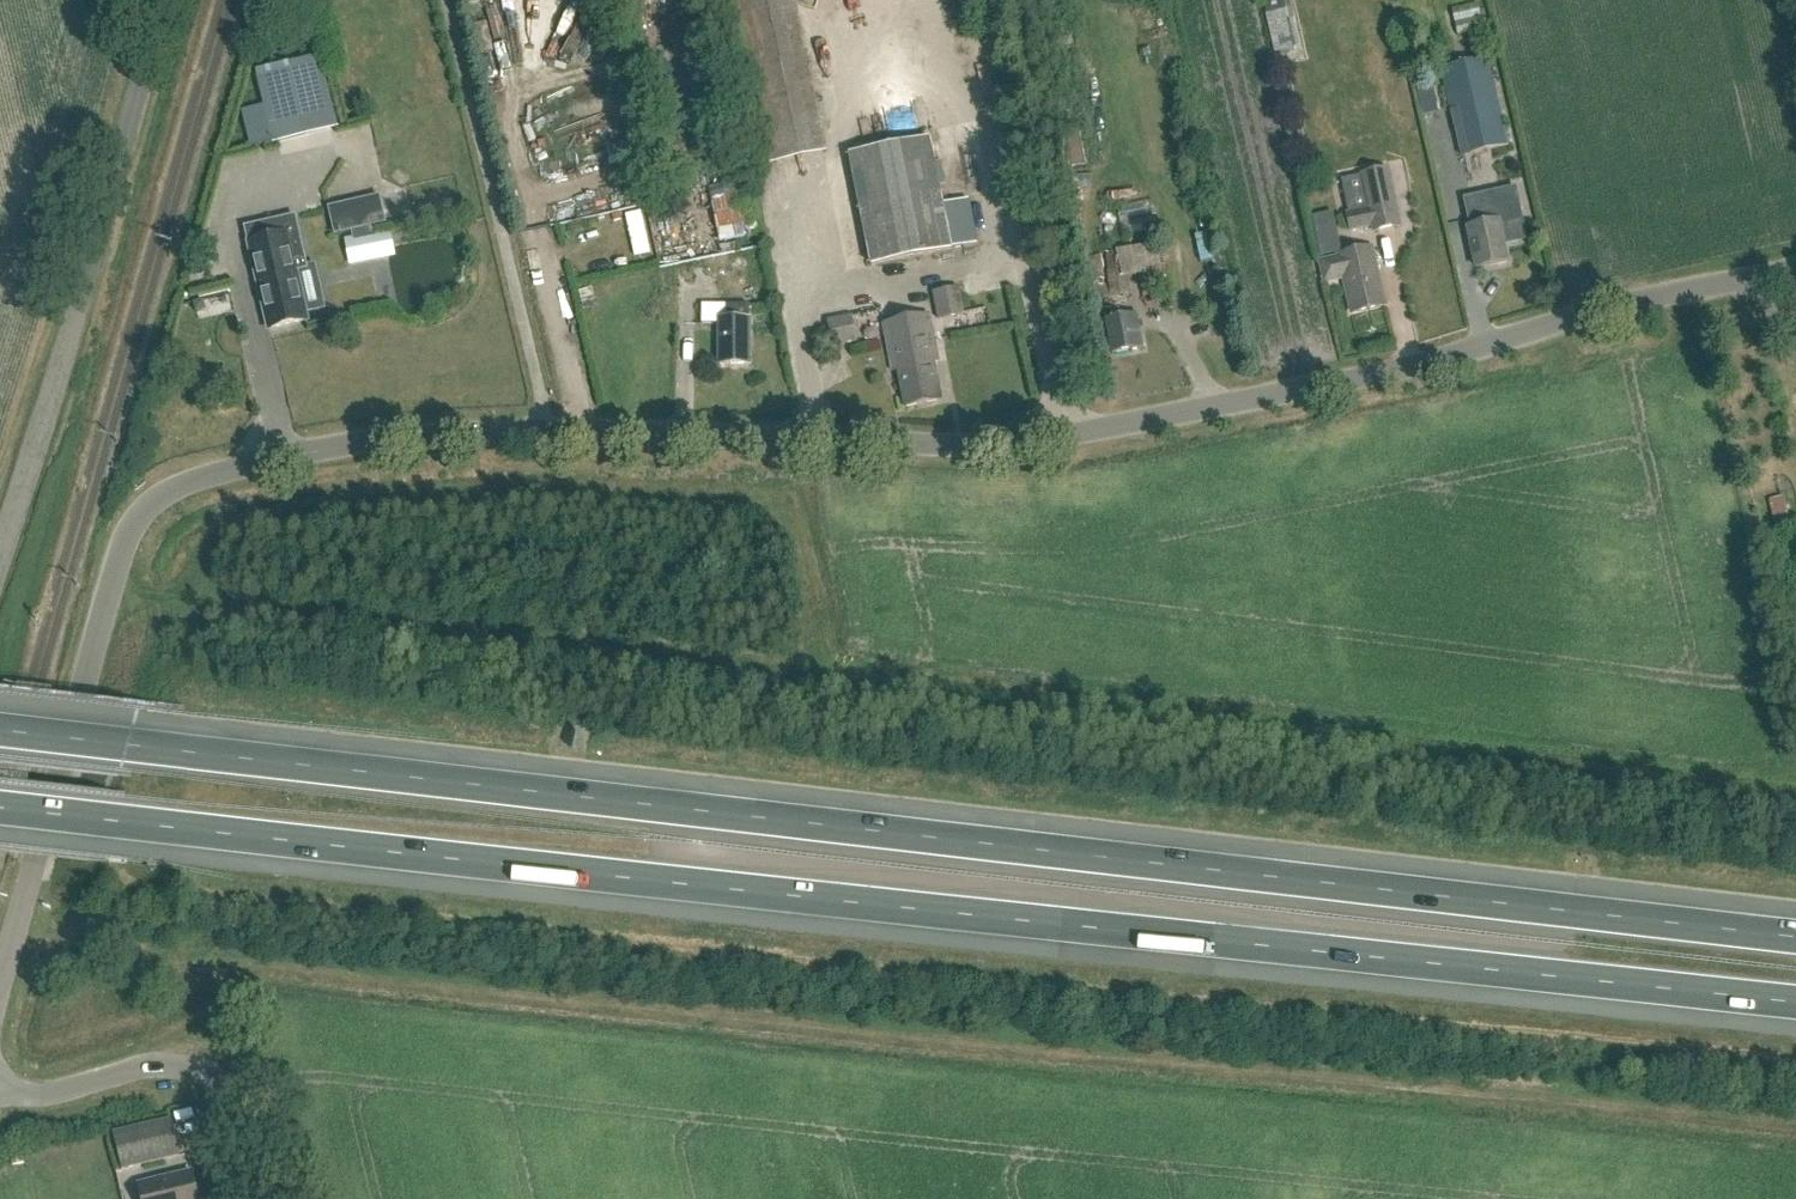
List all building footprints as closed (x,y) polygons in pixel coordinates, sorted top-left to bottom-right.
[(571,30),(570,0),(546,0),(548,31),(571,30)] [(754,169),(823,154),(789,0),(717,0),(754,169)] [(1265,15),(1273,54),(1294,49),(1286,10),(1265,15)] [(258,72),(276,145),(338,129),(325,80),(320,57),(288,64),(258,72)] [(1458,158),(1506,148),(1486,59),(1438,70),(1458,158)] [(1073,126),(1063,128),(1070,164),(1080,162),(1073,126)] [(868,267),(947,251),(968,247),(960,204),(939,208),(926,143),(846,158),(868,267)] [(1361,178),(1338,183),(1343,205),(1345,216),(1344,217),(1347,234),(1371,229),(1371,232),(1397,227),(1385,171),(1360,176),(1361,178)] [(459,179),(431,186),(434,197),(462,190),(459,179)] [(720,195),(727,226),(747,221),(741,191),(720,195)] [(1468,230),(1465,230),(1473,270),(1504,264),(1500,245),(1521,241),(1521,242),(1523,241),(1513,192),(1462,202),(1468,230)] [(306,321),(295,270),(305,267),(294,218),(248,229),(254,257),(261,255),(265,273),(258,275),(270,329),(306,321)] [(1098,305),(1132,298),(1129,279),(1160,274),(1154,246),(1090,258),(1098,305)] [(1382,307),(1369,250),(1335,258),(1336,260),(1317,264),(1322,285),(1340,281),(1347,311),(1354,309),(1355,314),(1376,309),(1382,307)] [(936,323),(962,318),(958,292),(932,297),(936,323)] [(724,307),(723,327),(717,326),(717,367),(746,367),(746,307),(724,307)] [(1110,356),(1139,351),(1133,316),(1104,321),(1110,356)] [(830,349),(855,344),(849,317),(825,323),(830,349)] [(916,390),(920,406),(939,402),(931,365),(936,364),(926,317),(903,321),(908,346),(909,346),(918,389),(916,390)] [(902,410),(920,406),(916,390),(918,389),(909,346),(908,346),(903,321),(880,326),(890,374),(895,373),(902,410)] [(1782,497),(1770,500),(1775,527),(1788,524),(1782,497)] [(116,1131),(125,1168),(183,1154),(174,1117),(116,1131)] [(193,1175),(192,1172),(139,1185),(142,1198),(199,1198),(193,1175)]
